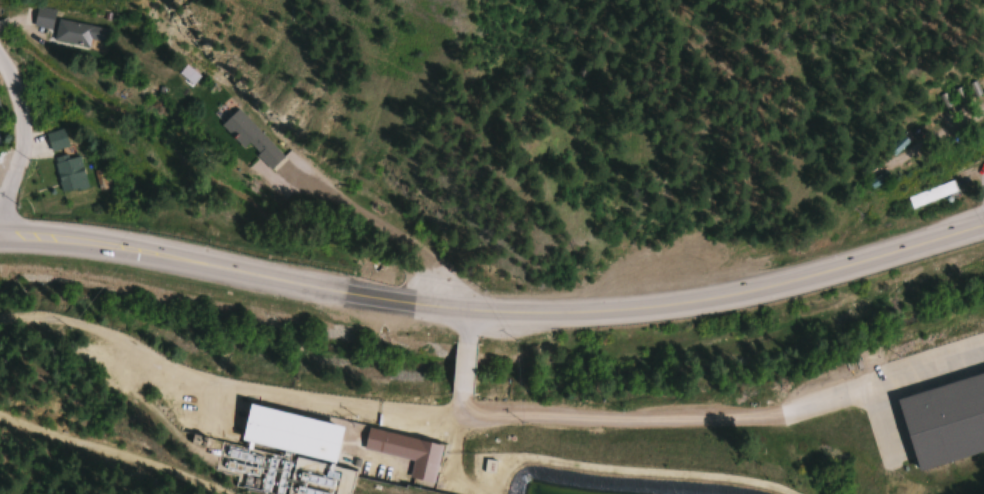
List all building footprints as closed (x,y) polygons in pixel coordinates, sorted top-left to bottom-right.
[(54,10),(37,6),(33,25),(50,29),(54,10)] [(88,47),(90,40),(104,43),(106,29),(57,19),(53,40),(88,47)] [(191,84),(198,76),(184,65),(177,74),(191,84)] [(220,125),(242,149),(246,145),(269,169),(282,156),(237,108),(220,125)] [(68,146),(62,128),(45,134),(50,151),(68,146)] [(79,154),(53,160),(61,193),(86,187),(79,154)] [(866,182),(871,190),(889,178),(884,170),(866,182)] [(956,189),(948,178),(909,206),(917,217),(956,189)] [(983,449),(983,373),(896,394),(913,467),(983,449)] [(246,406),(238,444),(296,456),(293,470),(298,471),(293,493),(350,493),(354,471),(333,467),(342,425),(246,406)] [(433,483),(440,445),(367,429),(362,450),(412,460),(409,478),(433,483)]
